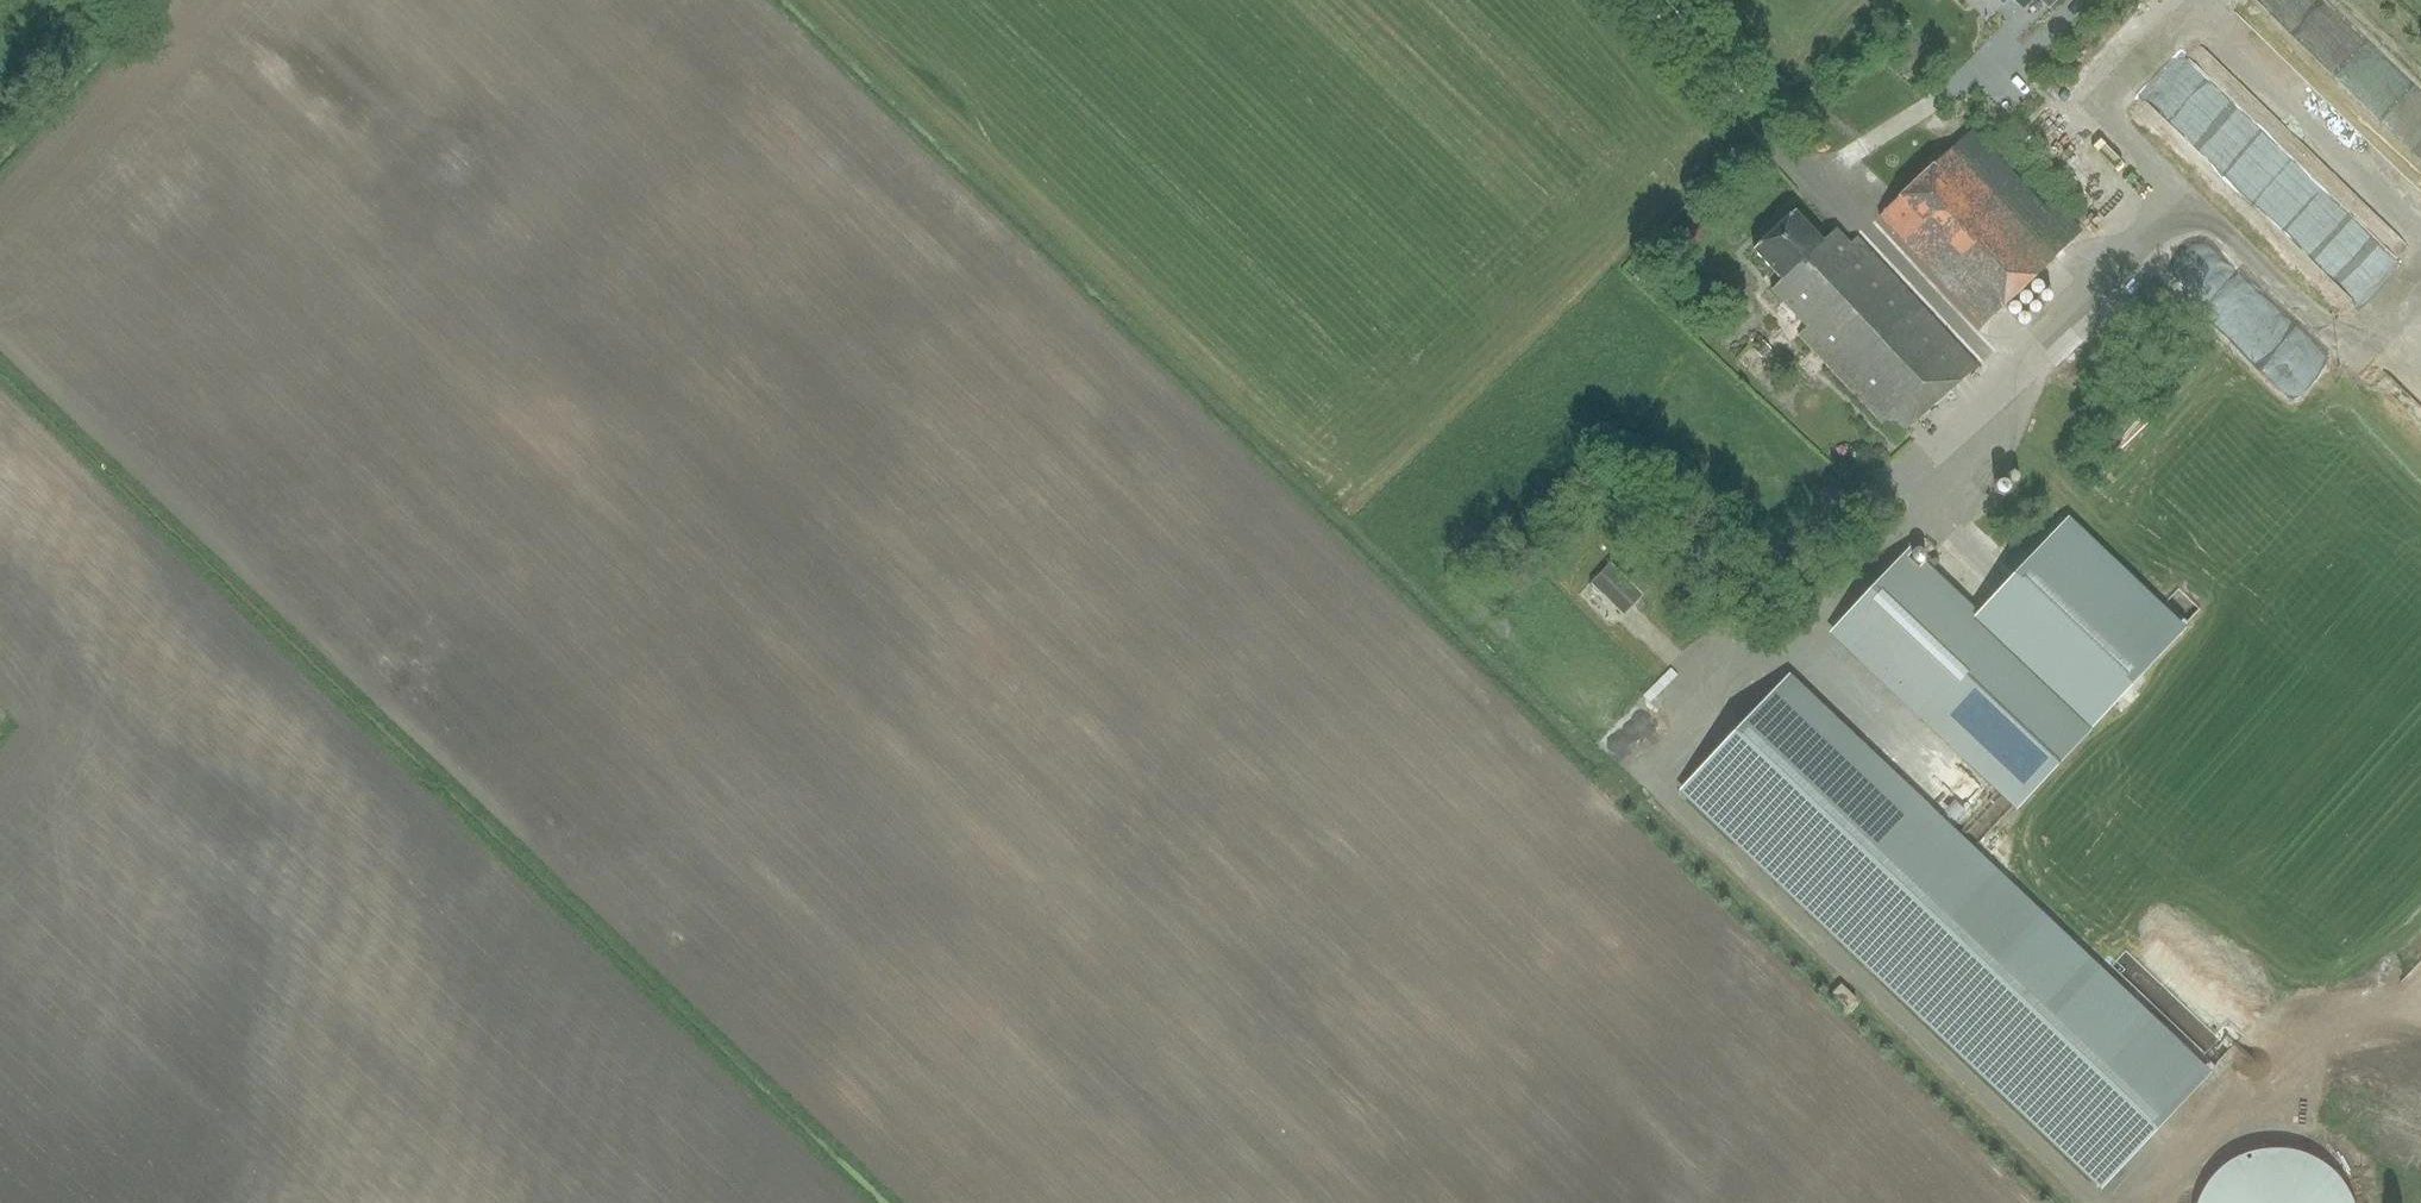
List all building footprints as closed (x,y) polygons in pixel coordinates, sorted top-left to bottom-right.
[(1985,326),(2059,257),(1957,148),(1883,217),(1985,326)] [(1800,211),(1756,252),(1785,283),(1774,293),(1809,329),(1801,337),(1898,440),(1980,363),(1862,239),(1855,245),(1843,232),(1830,244),(1800,211)] [(1829,634),(2015,809),(2017,811),(2098,725),(2185,634),(2067,523),(1981,615),(1968,602),(1925,562),(1921,566),(1909,555),(1914,551),(1911,548),(1906,552),(1829,634)] [(1618,558),(1594,581),(1628,617),(1652,595),(1618,558)] [(2101,1190),(2211,1073),(1790,674),(1679,791),(2101,1190)] [(2293,1151),(2276,1149),(2259,1151),(2242,1157),(2227,1165),(2214,1177),(2203,1191),(2198,1202),(2354,1202),(2348,1191),(2338,1177),(2325,1165),(2310,1157),(2293,1151)]
